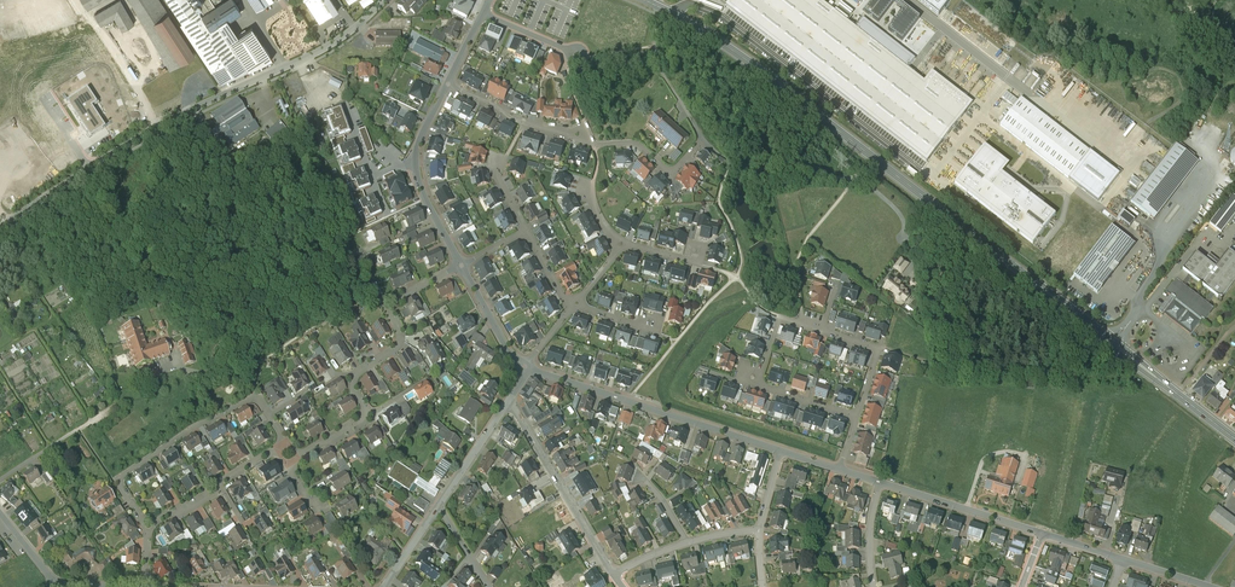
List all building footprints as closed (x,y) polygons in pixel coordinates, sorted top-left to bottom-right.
[(86,9),(102,0),(81,0),(86,9)] [(95,15),(101,25),(114,18),(122,31),(134,24),(120,0),(95,15)] [(169,71),(194,54),(160,0),(128,0),(169,71)] [(202,16),(199,11),(197,13),(188,0),(167,0),(182,23),(180,24),(212,71),(237,54),(230,42),(218,25),(211,30),(202,16)] [(211,0),(202,0),(203,1),(201,1),(201,2),(201,3),(201,4),(200,5),(199,6),(204,14),(215,7),(214,4),(212,2),(211,0)] [(202,16),(211,30),(218,25),(226,19),(240,10),(233,0),(226,0),(215,7),(202,16)] [(257,11),(273,0),(250,0),(257,11)] [(304,1),(319,23),(329,17),(328,15),(332,13),(333,14),(338,11),(331,0),(306,0),(304,1)] [(397,7),(398,7),(399,8),(401,10),(405,14),(406,14),(410,10),(415,4),(414,4),(410,0),(404,0),(397,7)] [(414,4),(415,4),(410,10),(414,14),(426,2),(423,0),(418,0),(414,4)] [(464,1),(462,3),(457,0),(454,5),(455,6),(453,12),(465,17),(468,11),(470,12),(473,5),(464,1)] [(726,5),(746,21),(924,159),(927,162),(965,113),(964,113),(924,81),(908,69),(855,28),(819,0),(730,0),(726,5)] [(902,42),(920,18),(897,0),(874,0),(865,12),(878,22),(893,3),(903,10),(888,31),(902,42)] [(951,0),(919,0),(939,15),(951,0)] [(67,1),(53,8),(62,24),(76,16),(67,1)] [(1001,66),(1009,56),(954,13),(946,24),(1001,66)] [(55,15),(43,21),(49,31),(60,25),(55,15)] [(915,59),(863,18),(855,28),(908,69),(915,59)] [(218,25),(230,42),(237,54),(248,70),(272,59),(252,28),(238,37),(226,19),(218,25)] [(461,26),(452,21),(445,35),(454,40),(455,39),(456,40),(459,34),(458,33),(461,26)] [(504,32),(490,26),(485,36),(486,37),(495,40),(499,42),(504,32)] [(438,31),(434,40),(441,43),(445,35),(438,31)] [(400,32),(375,32),(375,47),(400,47),(400,32)] [(495,40),(486,37),(485,38),(484,38),(479,48),(489,53),(494,42),(495,40)] [(522,43),(513,39),(508,50),(517,54),(518,50),(521,43),(522,43)] [(439,51),(418,40),(413,51),(424,57),(429,60),(438,64),(440,61),(443,63),(445,63),(447,57),(447,56),(444,54),(444,53),(443,53),(443,51),(441,50),(439,51)] [(529,47),(521,43),(518,50),(517,54),(516,56),(524,59),(525,57),(524,57),(526,53),(529,47)] [(538,50),(529,46),(529,47),(526,53),(524,57),(525,57),(529,59),(533,61),(534,58),(538,50)] [(544,53),(538,50),(534,58),(541,61),(544,53)] [(237,54),(212,71),(220,83),(248,70),(237,54)] [(559,59),(551,56),(548,63),(545,70),(547,71),(557,75),(561,66),(559,59)] [(438,64),(429,60),(427,64),(424,70),(432,74),(433,74),(437,76),(438,73),(440,72),(442,69),(441,67),(442,66),(438,64)] [(465,65),(461,73),(465,75),(465,74),(466,75),(468,71),(470,68),(465,65)] [(1017,65),(1011,73),(1013,75),(1020,67),(1017,65)] [(370,66),(358,66),(358,79),(370,79),(370,78),(377,78),(377,70),(370,70),(370,66)] [(468,71),(466,75),(465,74),(465,75),(464,78),(462,82),(470,86),(475,75),(476,75),(468,71)] [(973,103),(932,71),(924,81),(964,113),(965,113),(973,103)] [(1030,73),(1023,83),(1024,84),(1032,74),(1030,73)] [(431,80),(422,75),(417,84),(427,89),(431,80)] [(476,75),(475,75),(470,86),(469,86),(477,90),(479,86),(480,87),(481,84),(482,83),(481,83),(483,79),(476,75)] [(489,78),(484,75),(483,79),(481,83),(482,83),(481,84),(485,85),(486,84),(489,78)] [(139,90),(146,86),(141,78),(134,82),(139,90)] [(1039,79),(1031,89),(1032,90),(1040,80),(1039,79)] [(493,80),(488,91),(492,94),(492,95),(495,96),(502,84),(493,80)] [(417,84),(416,83),(409,97),(415,100),(420,102),(422,104),(429,90),(427,89),(417,84)] [(502,84),(495,96),(499,98),(499,97),(504,100),(510,88),(502,84)] [(509,100),(508,102),(514,105),(519,95),(513,92),(511,96),(509,100)] [(514,105),(512,107),(517,109),(516,111),(520,112),(526,101),(522,99),(523,97),(519,95),(514,105)] [(449,98),(444,107),(451,111),(452,109),(451,109),(455,101),(449,98)] [(465,102),(457,98),(455,101),(451,109),(452,109),(460,113),(466,102),(465,102)] [(1089,152),(1021,98),(1000,125),(1068,179),(1089,152)] [(253,123),(237,99),(211,117),(218,128),(210,134),(215,140),(215,139),(223,134),(224,136),(226,140),(225,141),(230,148),(258,129),(260,126),(256,120),(254,122),(253,123)] [(282,101),(278,103),(285,119),(289,117),(286,110),(289,109),(287,105),(284,107),(282,101)] [(473,105),(466,101),(465,102),(466,102),(460,113),(467,116),(468,117),(470,113),(471,113),(472,110),(471,109),(473,105)] [(534,105),(526,101),(520,112),(523,114),(524,113),(528,115),(529,113),(532,114),(534,105)] [(560,119),(561,107),(561,102),(556,102),(556,106),(555,106),(555,109),(543,108),(543,110),(544,110),(543,113),(543,117),(555,118),(560,119)] [(390,106),(386,104),(382,113),(386,115),(385,116),(390,118),(394,119),(394,120),(396,117),(399,110),(395,108),(395,107),(391,105),(390,106)] [(97,118),(108,112),(105,107),(94,113),(97,118)] [(561,107),(560,119),(560,120),(565,120),(565,119),(571,119),(572,111),(572,107),(561,107)] [(344,137),(351,134),(347,123),(346,119),(345,119),(341,108),(333,111),(324,114),(334,140),(338,139),(344,137)] [(486,113),(482,111),(477,121),(488,126),(492,118),(493,116),(491,115),(491,114),(487,112),(486,113)] [(406,116),(415,120),(417,117),(408,112),(406,116)] [(688,137),(660,112),(648,124),(677,150),(688,137)] [(470,113),(468,117),(467,116),(465,120),(471,123),(475,115),(471,113),(470,113)] [(406,116),(404,121),(400,128),(410,133),(410,132),(415,121),(416,121),(415,120),(406,116)] [(404,121),(396,117),(394,120),(394,119),(390,126),(399,130),(400,128),(404,121)] [(443,118),(442,117),(440,121),(439,121),(437,124),(438,124),(436,128),(438,129),(446,133),(447,134),(448,131),(450,132),(453,127),(451,125),(452,123),(449,121),(443,118)] [(497,121),(492,118),(488,126),(487,127),(493,130),(496,123),(497,121)] [(280,121),(268,132),(273,137),(284,127),(280,121)] [(508,124),(505,122),(500,131),(510,136),(515,127),(512,125),(509,123),(508,124)] [(493,130),(492,133),(496,135),(501,125),(496,123),(493,130)] [(446,133),(438,129),(435,135),(444,137),(446,133)] [(366,131),(359,134),(366,151),(373,148),(372,147),(366,131)] [(534,136),(526,133),(524,140),(521,149),(522,149),(530,151),(534,136)] [(223,134),(215,139),(218,144),(224,140),(223,137),(224,136),(223,134)] [(444,137),(435,135),(434,140),(442,143),(444,144),(446,138),(444,137)] [(541,138),(534,136),(530,151),(536,153),(537,153),(539,145),(541,138)] [(338,139),(334,140),(331,141),(334,150),(337,149),(340,148),(338,144),(340,144),(338,139)] [(434,140),(431,140),(427,152),(439,156),(442,143),(434,140)] [(564,144),(552,141),(550,147),(548,155),(554,156),(554,155),(560,157),(561,153),(563,152),(564,150),(563,148),(564,144)] [(353,164),(361,161),(354,142),(346,145),(340,148),(337,149),(344,167),(347,166),(353,164)] [(550,147),(544,145),(544,146),(541,156),(548,158),(548,155),(550,147)] [(1176,145),(1132,202),(1154,219),(1198,162),(1176,145)] [(589,152),(578,148),(576,153),(571,151),(568,161),(575,163),(576,160),(586,163),(589,152)] [(1008,167),(983,148),(955,183),(1033,244),(1055,215),(1003,174),(1008,167)] [(486,153),(473,150),(471,157),(477,158),(478,157),(484,159),(486,153)] [(624,153),(623,151),(621,153),(616,153),(617,164),(629,164),(628,155),(628,153),(624,153)] [(703,151),(701,154),(700,153),(697,156),(698,157),(696,160),(704,167),(712,159),(707,155),(703,151)] [(718,159),(710,151),(707,155),(712,159),(715,162),(718,159)] [(1119,175),(1089,152),(1068,179),(1098,202),(1119,175)] [(633,155),(633,154),(628,155),(629,164),(633,163),(634,163),(637,159),(633,155)] [(721,156),(719,158),(724,164),(727,162),(721,156)] [(477,158),(471,157),(469,164),(475,166),(478,165),(478,163),(483,165),(484,159),(478,157),(477,158)] [(645,161),(642,160),(637,165),(633,170),(639,175),(649,165),(645,161)] [(525,165),(513,161),(510,173),(522,176),(525,165)] [(633,163),(628,170),(631,173),(633,170),(637,165),(634,163),(633,163)] [(353,164),(347,166),(350,175),(356,172),(353,164)] [(435,166),(431,165),(431,180),(442,180),(442,166),(435,166)] [(649,165),(639,175),(645,180),(649,176),(654,170),(652,168),(649,165)] [(347,176),(350,175),(347,166),(344,167),(341,168),(344,177),(347,176)] [(694,172),(689,167),(682,174),(696,185),(699,181),(697,179),(700,176),(696,173),(694,172)] [(370,188),(363,169),(356,172),(350,175),(347,176),(354,194),(356,193),(363,191),(370,188)] [(481,169),(470,171),(471,177),(475,177),(475,175),(482,174),(481,169)] [(385,182),(395,177),(393,172),(383,177),(385,182)] [(482,174),(475,175),(475,177),(477,186),(488,184),(486,173),(482,174)] [(385,182),(384,182),(396,208),(412,200),(407,189),(406,189),(405,186),(400,174),(395,177),(385,182)] [(696,185),(682,174),(676,181),(677,182),(684,188),(687,190),(690,187),(692,189),(696,185)] [(567,178),(557,175),(554,186),(567,189),(568,185),(570,185),(571,182),(569,182),(570,179),(567,178)] [(654,182),(650,186),(651,186),(655,191),(664,181),(665,181),(665,180),(660,175),(654,182)] [(649,176),(645,180),(642,183),(646,186),(651,180),(652,179),(649,176)] [(646,186),(644,187),(647,190),(651,186),(650,186),(654,182),(651,180),(646,186)] [(665,181),(664,181),(655,191),(654,193),(657,195),(658,197),(661,194),(669,185),(665,181)] [(528,182),(519,187),(521,191),(527,188),(530,186),(528,182)] [(684,188),(677,182),(673,186),(674,188),(675,193),(675,195),(678,194),(684,188)] [(445,183),(435,186),(439,193),(446,190),(448,189),(445,183)] [(521,191),(518,193),(520,196),(519,196),(521,200),(522,200),(524,203),(533,199),(527,188),(521,191)] [(446,190),(439,193),(435,195),(442,206),(452,201),(449,195),(449,194),(446,190)] [(356,193),(360,203),(366,200),(363,191),(356,193)] [(485,191),(478,195),(480,200),(484,198),(484,197),(488,195),(485,191)] [(488,195),(484,197),(484,198),(490,210),(502,203),(498,196),(498,195),(496,191),(488,195)] [(356,193),(354,194),(350,195),(354,206),(357,204),(360,203),(356,193)] [(569,193),(558,194),(559,198),(562,198),(564,202),(570,198),(570,197),(569,193)] [(664,197),(661,194),(658,197),(657,195),(654,198),(659,203),(664,197)] [(1209,224),(1221,233),(1234,215),(1234,198),(1232,195),(1209,224)] [(382,215),(373,197),(366,200),(360,203),(357,204),(366,222),(375,218),(382,215)] [(564,202),(563,203),(563,204),(563,205),(564,208),(566,209),(569,214),(579,208),(573,197),(570,198),(564,202)] [(461,204),(452,209),(455,214),(448,218),(451,224),(453,228),(454,228),(456,232),(467,225),(462,217),(466,214),(461,204)] [(534,206),(525,211),(531,222),(537,219),(540,217),(539,215),(534,206)] [(1139,214),(1130,207),(1129,207),(1128,208),(1128,209),(1137,216),(1138,216),(1138,215),(1139,215),(1139,214)] [(418,209),(403,216),(409,228),(414,225),(423,221),(418,209)] [(1124,210),(1119,218),(1131,227),(1136,219),(1124,210)] [(502,211),(492,216),(495,220),(498,219),(498,218),(504,215),(502,211)] [(544,212),(539,215),(540,217),(537,219),(539,222),(548,218),(544,212)] [(690,213),(686,212),(686,213),(682,212),(679,222),(683,223),(683,224),(687,225),(687,224),(691,225),(691,224),(694,215),(693,214),(690,213)] [(504,215),(498,218),(498,219),(505,231),(515,225),(508,213),(504,215)] [(581,213),(571,219),(574,223),(580,220),(579,219),(583,217),(581,213)] [(623,217),(632,221),(633,219),(640,222),(644,215),(641,214),(638,219),(625,213),(623,217)] [(700,215),(694,213),(693,214),(694,215),(691,224),(697,225),(699,217),(700,215)] [(583,217),(579,219),(580,220),(584,228),(594,223),(589,214),(583,217)] [(623,217),(622,216),(617,227),(628,233),(630,229),(634,222),(632,221),(623,217)] [(708,219),(699,217),(697,225),(697,228),(702,229),(704,223),(707,224),(708,219)] [(640,222),(633,219),(632,221),(634,222),(630,229),(635,232),(640,222)] [(549,221),(539,226),(541,230),(546,228),(551,225),(549,221)] [(594,223),(584,228),(590,238),(600,233),(594,223)] [(707,224),(704,223),(702,229),(700,237),(709,240),(710,235),(716,236),(719,227),(707,224)] [(384,225),(371,231),(374,237),(375,236),(375,237),(374,238),(374,239),(373,241),(376,242),(379,241),(387,237),(389,236),(384,225)] [(414,225),(409,228),(409,229),(406,230),(408,235),(415,232),(417,231),(414,225)] [(1135,244),(1111,226),(1074,275),(1097,293),(1135,244)] [(541,230),(536,233),(543,244),(552,239),(546,228),(541,230)] [(651,231),(641,228),(638,239),(648,242),(649,239),(651,231)] [(655,229),(652,229),(651,231),(649,239),(655,241),(658,231),(658,230),(655,229)] [(408,235),(406,236),(410,243),(418,240),(417,238),(417,237),(415,232),(408,235)] [(417,237),(417,238),(418,240),(419,243),(421,242),(423,247),(420,248),(420,249),(434,243),(429,232),(417,237)] [(473,232),(470,234),(469,234),(474,243),(478,241),(473,232)] [(675,236),(661,233),(658,245),(673,249),(674,243),(676,237),(675,236)] [(687,236),(676,233),(675,236),(676,237),(674,243),(684,246),(687,236)] [(465,237),(459,240),(465,249),(474,244),(474,243),(469,234),(465,237)] [(723,236),(714,241),(717,246),(716,246),(716,249),(722,250),(723,245),(722,244),(726,241),(723,236)] [(387,237),(379,241),(382,247),(390,243),(387,237)] [(588,243),(585,245),(589,251),(594,248),(593,246),(597,244),(594,240),(591,241),(588,243)] [(597,244),(593,246),(594,248),(599,258),(607,254),(606,253),(609,251),(607,247),(608,247),(606,244),(604,240),(597,244)] [(518,241),(507,247),(510,252),(513,250),(520,246),(518,241)] [(562,242),(552,247),(555,252),(560,249),(565,247),(562,242)] [(520,246),(513,250),(516,255),(515,255),(516,256),(519,261),(530,255),(528,251),(529,251),(527,247),(526,247),(524,244),(520,246)] [(394,247),(378,254),(380,258),(376,260),(375,262),(377,266),(379,266),(399,257),(394,247)] [(716,249),(712,248),(708,261),(719,264),(721,259),(722,260),(723,256),(722,256),(723,251),(722,250),(716,249)] [(555,252),(553,253),(553,252),(548,255),(550,259),(551,258),(556,267),(566,261),(563,256),(565,255),(562,251),(561,252),(560,249),(555,252)] [(427,255),(425,256),(426,258),(430,266),(434,264),(434,265),(442,261),(440,256),(441,256),(438,250),(427,255)] [(425,251),(417,254),(420,261),(426,258),(425,256),(427,255),(425,251)] [(1196,253),(1182,271),(1188,276),(1182,284),(1176,280),(1167,292),(1176,299),(1202,319),(1204,321),(1214,309),(1208,304),(1214,296),(1221,301),(1234,282),(1234,256),(1228,251),(1219,263),(1215,268),(1205,260),(1203,259),(1203,258),(1201,256),(1201,257),(1196,253)] [(639,257),(627,254),(624,264),(635,267),(636,267),(637,265),(639,257)] [(366,255),(358,258),(361,266),(369,262),(366,255)] [(1219,263),(1209,255),(1205,260),(1215,268),(1219,263)] [(652,260),(647,259),(644,271),(657,274),(659,266),(660,262),(656,261),(656,260),(652,259),(652,260)] [(902,259),(895,268),(901,273),(908,264),(902,259)] [(534,260),(523,266),(528,275),(529,278),(534,275),(540,272),(534,260)] [(478,274),(491,267),(487,261),(475,267),(478,274)] [(409,263),(403,266),(405,271),(407,275),(413,272),(409,263)] [(573,263),(564,268),(567,275),(572,272),(571,271),(575,269),(576,270),(573,263)] [(831,268),(817,263),(817,264),(815,269),(815,270),(817,270),(815,276),(814,277),(827,281),(827,280),(831,268)] [(666,267),(659,266),(657,274),(656,276),(663,278),(663,277),(666,267)] [(673,268),(666,266),(666,267),(663,277),(670,278),(673,268)] [(686,269),(674,266),(673,268),(670,278),(670,279),(683,282),(686,269)] [(491,267),(478,274),(482,281),(485,279),(495,274),(491,267)] [(842,276),(835,270),(832,279),(840,282),(842,276)] [(405,271),(390,278),(395,289),(410,282),(407,275),(405,271)] [(567,275),(561,278),(568,291),(579,285),(576,280),(577,280),(574,276),(572,272),(567,275)] [(711,274),(705,273),(701,272),(699,280),(698,284),(712,288),(715,276),(711,275),(711,274)] [(849,277),(843,273),(842,276),(840,282),(845,284),(845,285),(849,286),(851,283),(848,281),(849,277)] [(495,274),(485,279),(487,282),(495,278),(496,277),(495,274)] [(534,275),(529,278),(528,275),(523,278),(527,285),(533,282),(537,280),(534,275)] [(697,279),(690,277),(688,287),(695,289),(696,286),(697,287),(698,284),(699,280),(697,279)] [(537,280),(533,282),(536,287),(542,283),(540,279),(537,280)] [(906,291),(899,285),(900,284),(896,281),(895,282),(891,279),(885,287),(890,290),(896,295),(904,301),(905,302),(910,296),(905,292),(906,291)] [(826,284),(816,281),(814,287),(824,290),(826,284)] [(447,282),(435,288),(441,298),(452,292),(453,292),(449,285),(447,282)] [(454,282),(449,285),(453,292),(452,292),(453,294),(459,291),(454,282)] [(488,285),(485,287),(492,298),(501,293),(495,282),(488,285)] [(536,287),(541,298),(551,292),(545,282),(542,283),(536,287)] [(849,286),(845,285),(843,290),(844,290),(843,293),(842,292),(840,297),(846,299),(846,300),(851,301),(855,302),(859,290),(849,286)] [(828,293),(816,289),(815,294),(813,294),(812,298),(813,299),(812,303),(823,307),(828,293)] [(619,292),(615,291),(613,297),(611,302),(616,304),(619,294),(619,292)] [(613,297),(602,294),(598,305),(609,309),(611,302),(613,297)] [(626,295),(619,294),(617,303),(624,304),(625,299),(626,295)] [(664,300),(647,296),(644,308),(661,313),(662,310),(664,300)] [(420,307),(416,298),(405,304),(407,310),(400,313),(401,314),(407,311),(410,315),(411,314),(413,317),(421,313),(423,312),(420,307)] [(547,299),(537,304),(539,308),(543,306),(542,305),(549,302),(547,299)] [(625,299),(624,304),(622,312),(625,313),(626,314),(629,315),(630,314),(635,315),(638,301),(632,299),(631,301),(625,299)] [(1202,319),(1176,299),(1165,313),(1191,333),(1202,319)] [(14,304),(17,310),(24,306),(21,300),(14,304)] [(549,302),(542,305),(543,306),(549,317),(555,314),(556,316),(560,311),(561,310),(559,307),(558,308),(553,300),(549,302)] [(673,310),(673,309),(676,309),(678,302),(670,300),(670,301),(668,309),(673,310)] [(506,301),(496,307),(502,317),(512,312),(511,311),(511,309),(510,308),(509,308),(506,301)] [(430,314),(425,305),(420,307),(423,312),(421,313),(424,318),(426,318),(430,314)] [(676,309),(673,309),(673,310),(672,313),(671,313),(670,318),(671,318),(670,322),(681,325),(684,312),(676,309)] [(767,316),(759,314),(757,318),(762,320),(768,322),(769,317),(767,316)] [(589,319),(576,315),(573,325),(577,327),(577,328),(581,330),(581,328),(585,329),(586,330),(588,324),(589,319)] [(849,318),(840,315),(836,328),(840,329),(841,329),(845,330),(849,318)] [(466,316),(459,320),(460,322),(456,324),(463,335),(475,328),(469,318),(468,319),(466,316)] [(857,321),(849,318),(845,330),(849,331),(849,332),(853,333),(857,321)] [(768,322),(762,320),(761,324),(759,324),(757,328),(759,329),(758,333),(766,336),(768,331),(769,332),(770,327),(769,327),(770,323),(768,322)] [(382,322),(372,328),(374,331),(379,339),(380,339),(389,333),(382,322)] [(533,322),(527,326),(528,328),(529,328),(532,335),(538,331),(533,322)] [(612,326),(600,322),(596,333),(608,337),(611,328),(612,326)] [(861,322),(858,332),(863,334),(867,323),(861,322)] [(126,340),(142,334),(138,323),(122,328),(126,340)] [(362,323),(355,327),(359,333),(361,332),(363,335),(367,332),(362,323)] [(592,325),(588,324),(586,330),(585,329),(583,334),(588,336),(592,325)] [(888,328),(881,325),(879,329),(882,330),(880,337),(885,338),(888,328)] [(879,329),(870,326),(866,337),(878,341),(880,337),(882,330),(879,329)] [(430,327),(422,331),(426,339),(431,336),(431,335),(434,333),(430,327)] [(528,328),(518,334),(514,336),(514,337),(519,346),(522,344),(524,345),(525,346),(535,341),(532,335),(529,328),(528,328)] [(616,329),(611,328),(608,337),(608,338),(613,340),(616,329)] [(788,329),(784,328),(781,340),(792,343),(792,342),(793,342),(795,335),(796,332),(792,331),(792,330),(788,329)] [(627,330),(623,329),(623,330),(620,329),(616,340),(628,344),(631,336),(632,333),(626,331),(627,330)] [(374,331),(369,335),(375,344),(381,340),(380,339),(379,339),(374,331)] [(359,333),(351,338),(353,340),(350,342),(353,348),(356,346),(359,351),(360,351),(361,351),(365,349),(365,348),(369,345),(363,335),(361,332),(359,333)] [(339,333),(332,337),(337,345),(344,340),(339,333)] [(130,352),(147,347),(142,334),(126,340),(130,352)] [(476,334),(471,341),(475,344),(479,346),(480,345),(479,343),(482,338),(476,334)] [(758,338),(748,334),(746,341),(752,343),(756,344),(758,338)] [(461,335),(455,339),(460,347),(462,351),(467,344),(461,335)] [(802,338),(795,335),(793,342),(792,342),(792,343),(791,346),(798,348),(802,338)] [(811,337),(807,335),(804,346),(816,350),(817,350),(818,346),(818,345),(820,339),(816,338),(812,336),(811,337)] [(437,344),(433,346),(429,340),(433,338),(431,336),(426,339),(419,343),(419,344),(419,346),(420,350),(422,350),(423,351),(425,351),(429,359),(429,358),(431,361),(430,362),(432,364),(433,364),(433,365),(434,365),(434,366),(436,366),(440,364),(441,363),(440,362),(444,359),(437,344)] [(638,339),(631,336),(628,344),(627,346),(635,349),(635,348),(638,339)] [(651,339),(647,337),(646,340),(643,349),(644,349),(650,351),(651,351),(656,353),(660,342),(655,340),(656,339),(652,338),(651,339)] [(646,340),(639,338),(638,339),(635,348),(643,351),(644,349),(643,349),(646,340)] [(169,339),(147,347),(152,361),(174,353),(169,339)] [(193,362),(187,345),(186,346),(185,342),(178,344),(179,348),(185,365),(193,362)] [(756,344),(752,343),(751,347),(749,346),(748,350),(750,351),(749,355),(760,358),(761,354),(762,355),(763,351),(762,350),(764,346),(756,344)] [(844,346),(833,343),(829,354),(830,354),(840,357),(842,350),(844,346)] [(341,344),(331,351),(340,365),(351,359),(341,344)] [(475,353),(466,366),(472,370),(475,366),(475,365),(480,356),(490,363),(492,360),(496,355),(480,345),(479,346),(475,344),(473,347),(474,348),(473,350),(474,351),(475,351),(474,353),(475,353)] [(731,351),(723,346),(720,349),(718,354),(724,356),(724,355),(729,357),(731,351)] [(818,346),(817,350),(816,350),(814,356),(820,358),(824,348),(818,346)] [(147,347),(130,352),(135,367),(152,361),(147,347)] [(20,352),(22,356),(23,355),(26,361),(32,358),(27,348),(20,352)] [(326,357),(320,348),(313,352),(317,358),(320,356),(322,359),(326,357)] [(564,353),(550,349),(548,350),(547,354),(548,356),(549,356),(547,362),(551,363),(551,364),(556,366),(556,365),(560,366),(562,362),(564,353)] [(868,354),(853,349),(851,356),(849,362),(851,363),(864,367),(868,354)] [(848,352),(842,350),(840,357),(839,360),(845,362),(847,355),(848,352)] [(408,351),(399,357),(406,368),(415,362),(413,358),(408,351)] [(572,353),(565,351),(564,353),(562,362),(569,364),(571,357),(572,353)] [(5,364),(16,358),(14,354),(3,361),(5,364)] [(423,362),(419,354),(413,358),(415,362),(416,361),(419,365),(423,362)] [(729,357),(724,355),(724,356),(723,360),(722,359),(720,364),(721,364),(720,368),(731,372),(732,367),(733,368),(734,363),(733,363),(735,359),(729,357)] [(577,358),(571,357),(569,364),(568,367),(573,369),(577,358)] [(888,358),(885,357),(881,368),(895,372),(897,373),(899,368),(897,367),(899,362),(888,358)] [(322,362),(319,358),(309,364),(311,367),(310,368),(313,372),(314,372),(317,377),(327,371),(324,366),(325,365),(323,362),(322,362)] [(591,363),(577,358),(573,369),(573,371),(586,376),(591,363)] [(392,362),(381,368),(388,380),(399,373),(392,362)] [(609,369),(598,366),(597,365),(593,378),(594,378),(605,381),(605,382),(607,377),(609,369)] [(161,374),(158,366),(150,369),(153,376),(161,374)] [(464,371),(462,373),(458,377),(471,388),(477,381),(469,375),(472,370),(466,366),(470,369),(467,374),(464,371)] [(618,370),(610,367),(609,369),(607,377),(614,379),(618,370)] [(709,370),(701,367),(695,374),(704,377),(704,376),(707,377),(709,370)] [(784,373),(772,370),(769,381),(780,385),(781,382),(784,373)] [(300,371),(292,376),(296,382),(291,385),(296,393),(309,385),(300,371)] [(642,375),(632,371),(631,376),(632,376),(631,381),(635,383),(642,375)] [(404,372),(398,375),(403,384),(409,380),(404,372)] [(631,376),(621,372),(617,383),(621,384),(621,385),(625,387),(625,386),(629,387),(631,381),(632,376),(631,376)] [(790,374),(784,372),(784,373),(781,382),(787,384),(790,374)] [(894,376),(884,372),(882,378),(890,381),(890,383),(892,383),(894,376)] [(1218,372),(1208,384),(1213,387),(1212,388),(1214,389),(1221,381),(1224,377),(1218,372)] [(370,375),(361,381),(368,392),(377,387),(378,387),(376,384),(376,383),(376,382),(374,378),(373,379),(370,375)] [(711,377),(710,378),(707,377),(704,376),(704,377),(700,388),(705,389),(707,392),(709,390),(714,392),(718,381),(713,379),(711,377)] [(807,380),(796,377),(792,388),(793,389),(803,392),(804,392),(807,382),(807,381),(807,380)] [(882,378),(878,377),(876,384),(875,383),(874,386),(887,390),(890,383),(890,381),(882,378)] [(545,386),(532,378),(526,387),(534,393),(537,388),(541,391),(545,386)] [(284,391),(277,379),(272,383),(274,386),(275,386),(280,394),(284,391)] [(1202,379),(1193,392),(1197,394),(1196,395),(1203,400),(1212,388),(1213,387),(1208,384),(1202,379)] [(339,380),(326,388),(332,397),(344,389),(339,380)] [(382,380),(376,384),(378,387),(377,387),(380,392),(387,388),(382,380)] [(1221,381),(1214,389),(1218,392),(1221,388),(1222,389),(1226,385),(1221,381)] [(425,382),(420,385),(421,385),(413,390),(419,400),(427,395),(427,396),(432,393),(425,382)] [(498,389),(488,382),(488,383),(485,387),(481,393),(484,395),(491,400),(493,396),(494,397),(496,393),(498,389)] [(730,385),(726,384),(722,395),(734,399),(737,390),(738,388),(733,386),(730,385)] [(830,388),(818,384),(814,395),(826,399),(830,388)] [(317,389),(314,391),(316,394),(325,389),(322,385),(317,389)] [(843,387),(837,385),(834,395),(839,397),(841,391),(843,387)] [(274,386),(265,392),(274,405),(283,399),(280,394),(275,386),(274,386)] [(552,389),(545,386),(541,391),(541,392),(542,393),(543,395),(550,397),(552,389)] [(887,390),(874,386),(873,389),(874,389),(872,395),(876,396),(884,399),(885,397),(887,390)] [(96,397),(105,391),(103,387),(93,393),(96,397)] [(534,393),(526,387),(520,396),(526,400),(524,403),(529,411),(531,412),(539,402),(532,397),(534,393)] [(563,390),(553,387),(552,389),(550,397),(560,401),(561,396),(562,396),(563,392),(563,391),(563,390)] [(742,392),(737,390),(734,399),(733,400),(739,402),(742,393),(742,392)] [(755,393),(748,391),(747,395),(745,404),(746,404),(753,406),(758,393),(755,392),(755,393)] [(841,391),(839,397),(838,402),(842,404),(843,405),(845,405),(847,405),(850,406),(853,398),(854,398),(855,396),(854,394),(852,394),(851,394),(841,391)] [(747,395),(742,393),(739,402),(738,404),(745,406),(746,404),(745,404),(747,395)] [(760,394),(758,393),(753,406),(761,409),(762,409),(765,401),(766,397),(760,395),(760,394)] [(1219,398),(1213,394),(1207,402),(1217,410),(1227,398),(1221,393),(1219,396),(1220,397),(1219,398)] [(306,395),(299,400),(301,403),(302,403),(303,406),(310,402),(306,395)] [(491,400),(484,395),(480,400),(488,407),(493,401),(491,400)] [(884,399),(876,396),(874,402),(884,406),(887,398),(886,398),(886,397),(885,397),(884,399)] [(594,400),(584,397),(580,410),(589,414),(590,414),(590,411),(594,400)] [(341,398),(332,404),(334,408),(339,405),(338,405),(343,402),(341,398)] [(343,402),(338,405),(339,405),(344,414),(356,407),(350,398),(343,402)] [(470,399),(459,417),(469,424),(480,406),(481,406),(470,399)] [(787,403),(778,400),(777,404),(774,412),(775,412),(783,415),(787,403)] [(771,402),(765,401),(762,409),(761,409),(760,411),(767,413),(768,412),(771,402)] [(405,402),(398,406),(399,408),(400,408),(405,417),(409,414),(410,410),(405,402)] [(777,404),(771,402),(768,412),(775,414),(775,412),(774,412),(777,404)] [(884,406),(874,402),(872,407),(881,410),(881,411),(882,412),(884,406)] [(295,407),(301,417),(308,412),(303,406),(302,403),(301,403),(295,407)] [(796,405),(787,403),(783,415),(790,417),(792,418),(795,409),(796,405)] [(610,407),(600,404),(596,415),(599,416),(605,418),(606,418),(608,414),(609,410),(610,407)] [(872,407),(868,406),(866,412),(865,415),(878,419),(881,411),(881,410),(872,407)] [(252,416),(246,407),(235,414),(238,418),(238,419),(240,422),(240,423),(241,423),(252,416)] [(301,417),(295,407),(286,413),(292,422),(301,417)] [(619,410),(612,407),(611,411),(609,410),(608,414),(610,414),(609,415),(616,418),(619,410)] [(1232,407),(1225,416),(1234,424),(1234,410),(1232,407)] [(395,408),(383,415),(389,425),(400,418),(400,417),(396,410),(395,408)] [(405,417),(400,408),(399,408),(396,410),(400,417),(400,418),(401,420),(405,417)] [(800,411),(795,409),(792,418),(790,417),(790,419),(797,421),(800,412),(800,411)] [(813,411),(807,409),(806,414),(803,422),(804,423),(812,425),(816,412),(813,411)] [(560,410),(551,416),(552,419),(555,417),(556,419),(563,415),(560,410)] [(631,415),(622,412),(619,419),(628,422),(631,415)] [(806,414),(800,412),(797,421),(797,422),(804,424),(804,423),(803,422),(806,414)] [(819,413),(816,412),(812,425),(819,427),(821,428),(823,419),(825,415),(818,413),(819,413)] [(542,413),(533,418),(537,424),(545,419),(542,413)] [(878,419),(865,415),(864,417),(865,418),(863,424),(867,425),(875,428),(876,426),(878,419)] [(324,424),(319,416),(314,419),(316,423),(317,423),(319,427),(324,424)] [(552,419),(540,426),(546,436),(561,427),(556,419),(555,417),(552,419)] [(846,421),(834,418),(832,425),(830,429),(835,431),(834,433),(835,435),(837,435),(839,434),(840,432),(842,433),(843,431),(844,430),(845,428),(844,426),(846,421)] [(258,419),(250,424),(252,428),(261,423),(258,419)] [(823,419),(821,428),(819,427),(819,429),(826,431),(827,428),(828,424),(829,421),(823,419)] [(452,435),(436,421),(434,423),(432,426),(439,430),(438,432),(437,432),(436,433),(437,433),(436,435),(445,441),(442,444),(454,451),(456,447),(455,446),(459,440),(452,436),(452,435)] [(219,423),(207,430),(213,441),(226,433),(219,423)] [(229,423),(225,425),(230,435),(235,432),(229,423)] [(316,423),(306,429),(312,439),(322,432),(319,427),(317,423),(316,423)] [(653,434),(659,436),(662,437),(664,433),(666,426),(657,423),(655,431),(653,434)] [(875,428),(867,425),(865,430),(866,430),(876,433),(878,427),(876,426),(875,428)] [(380,429),(384,435),(389,432),(385,426),(380,429)] [(518,434),(506,426),(500,436),(506,440),(512,444),(518,434)] [(48,427),(45,429),(51,439),(55,436),(48,427)] [(375,428),(364,435),(370,445),(381,438),(375,428)] [(472,432),(466,428),(463,434),(468,437),(472,432)] [(252,429),(243,434),(246,438),(252,435),(251,435),(254,433),(252,429)] [(254,433),(251,435),(252,435),(258,446),(268,440),(262,429),(254,433)] [(653,434),(655,431),(649,429),(645,438),(657,442),(659,436),(653,434)] [(674,441),(677,431),(673,429),(670,437),(667,445),(672,447),(674,441)] [(677,431),(674,441),(683,444),(688,433),(678,430),(677,431)] [(876,433),(866,430),(864,436),(873,438),(872,440),(874,441),(876,434),(876,433)] [(194,435),(183,441),(189,451),(200,445),(198,440),(194,435)] [(246,444),(241,435),(233,440),(237,445),(239,444),(241,447),(246,444)] [(563,435),(545,445),(546,445),(551,453),(550,454),(551,454),(560,449),(557,444),(566,439),(566,440),(566,439),(563,435)] [(864,436),(860,435),(857,444),(870,448),(872,440),(873,438),(864,436)] [(506,440),(500,436),(496,442),(502,446),(506,440)] [(707,439),(698,436),(694,447),(704,451),(707,439)] [(203,437),(198,440),(200,445),(202,449),(209,445),(203,437)] [(391,445),(387,438),(383,441),(387,448),(391,445)] [(353,441),(341,449),(347,459),(355,454),(359,451),(353,441)] [(652,456),(653,457),(656,451),(642,443),(638,448),(652,456)] [(728,446),(719,443),(714,455),(720,457),(719,458),(723,459),(723,460),(725,454),(728,446)] [(241,447),(239,444),(237,445),(230,449),(233,453),(232,456),(228,458),(232,464),(238,461),(247,456),(241,447)] [(870,448),(857,444),(854,453),(858,454),(867,457),(870,448)] [(587,448),(590,454),(596,451),(592,445),(587,448)] [(370,457),(364,448),(359,451),(355,454),(358,457),(360,456),(363,461),(370,457)] [(652,456),(638,448),(633,457),(646,465),(652,456)] [(743,451),(734,448),(732,456),(730,462),(730,463),(730,462),(739,464),(738,465),(739,465),(743,451)] [(329,449),(318,456),(323,464),(326,462),(329,463),(335,459),(333,455),(329,449)] [(562,452),(553,457),(558,465),(567,460),(565,458),(572,454),(569,449),(563,453),(562,452)] [(173,450),(162,456),(168,466),(179,459),(173,450)] [(216,450),(209,454),(213,460),(215,459),(216,461),(221,458),(216,450)] [(656,451),(653,457),(659,460),(663,454),(658,451),(656,451)] [(343,459),(339,452),(333,455),(335,459),(337,463),(343,459)] [(515,458),(506,452),(501,460),(510,466),(513,462),(515,458)] [(751,460),(753,454),(747,453),(744,461),(750,463),(751,461),(751,460)] [(495,459),(487,454),(485,458),(493,463),(495,459)] [(867,457),(858,454),(855,463),(867,466),(869,460),(866,459),(867,457)] [(519,457),(517,456),(515,458),(513,462),(515,464),(517,467),(524,464),(522,460),(519,457)] [(767,459),(759,457),(758,462),(757,464),(754,472),(764,475),(765,471),(764,470),(767,463),(768,463),(768,462),(768,461),(766,460),(767,459)] [(493,463),(485,458),(477,469),(485,474),(493,463)] [(575,458),(568,462),(571,467),(578,463),(575,458)] [(213,460),(205,465),(206,466),(213,477),(222,471),(216,461),(215,459),(213,460)] [(451,464),(445,459),(440,466),(447,471),(451,464)] [(567,460),(558,465),(562,473),(571,468),(571,467),(568,462),(567,460)] [(532,461),(522,467),(523,469),(523,470),(524,470),(528,477),(536,473),(538,472),(532,461)] [(409,470),(396,462),(388,477),(409,491),(414,484),(418,478),(418,477),(417,476),(408,470),(409,470)] [(272,463),(260,471),(260,473),(262,476),(263,477),(264,478),(267,476),(269,480),(272,478),(280,473),(276,467),(275,468),(272,463)] [(422,468),(414,463),(409,470),(408,470),(417,476),(422,468)] [(675,472),(663,463),(656,473),(661,477),(662,476),(668,480),(675,472)] [(346,464),(338,469),(341,474),(344,472),(345,474),(350,471),(346,464)] [(584,464),(574,468),(576,473),(586,468),(584,464)] [(191,465),(186,468),(191,476),(192,478),(197,475),(191,465)] [(438,470),(428,484),(435,489),(447,471),(440,466),(439,465),(436,469),(438,470)] [(147,466),(135,474),(141,484),(154,476),(153,476),(149,468),(147,466)] [(158,473),(153,466),(149,468),(153,476),(158,473)] [(623,467),(618,479),(628,483),(633,470),(623,467)] [(1222,467),(1213,477),(1227,488),(1234,478),(1234,477),(1222,467)] [(33,469),(24,475),(23,475),(30,485),(30,484),(39,478),(40,478),(33,468),(33,469)] [(808,472),(795,468),(792,476),(791,479),(792,480),(792,478),(798,480),(805,482),(806,479),(808,472)] [(1123,474),(1107,470),(1106,475),(1108,476),(1107,482),(1111,483),(1110,488),(1119,490),(1123,474)] [(1037,474),(1026,471),(1021,486),(1029,489),(1032,489),(1037,474)] [(341,474),(329,481),(336,491),(350,482),(345,474),(344,472),(341,474)] [(764,475),(754,472),(750,485),(757,488),(758,487),(760,488),(761,485),(760,485),(762,478),(763,479),(764,475)] [(280,473),(272,478),(275,483),(283,478),(280,473)] [(536,473),(528,477),(527,478),(530,483),(539,478),(536,473)] [(597,490),(587,473),(573,481),(576,485),(575,485),(580,495),(581,494),(583,498),(597,490)] [(50,482),(45,474),(41,477),(47,485),(50,482)] [(691,482),(682,475),(674,487),(680,491),(682,487),(684,488),(686,487),(691,482)] [(792,476),(789,475),(784,489),(794,492),(798,480),(792,478),(792,480),(791,479),(792,476)] [(1012,484),(1014,479),(1001,475),(1000,480),(1012,484)] [(191,476),(182,482),(188,492),(198,486),(192,478),(191,476)] [(990,477),(989,476),(985,489),(1008,497),(1012,484),(1000,480),(995,478),(990,477)] [(428,484),(418,478),(414,484),(434,498),(439,491),(435,489),(428,484)] [(243,479),(233,486),(229,489),(232,494),(237,492),(241,499),(250,494),(251,493),(248,488),(243,479)] [(475,479),(471,486),(477,490),(479,491),(481,488),(475,479)] [(172,489),(166,480),(160,484),(164,490),(166,493),(172,489)] [(691,482),(686,487),(688,490),(698,485),(697,484),(692,480),(691,482)] [(839,483),(832,480),(832,482),(830,489),(828,493),(829,493),(835,495),(834,497),(835,497),(839,483)] [(288,482),(277,488),(271,492),(272,493),(278,502),(278,503),(287,497),(294,493),(288,482)] [(274,483),(266,488),(270,494),(272,493),(271,492),(277,488),(274,483)] [(846,487),(839,485),(840,483),(839,483),(835,497),(841,500),(842,500),(844,493),(846,487)] [(0,494),(0,496),(7,502),(14,493),(10,490),(12,487),(9,484),(6,487),(6,486),(0,494)] [(259,496),(252,485),(248,488),(251,493),(250,494),(254,499),(259,496)] [(468,489),(466,487),(458,498),(463,502),(464,500),(468,503),(477,490),(471,486),(471,485),(468,489)] [(749,489),(746,488),(745,493),(749,494),(755,497),(758,488),(750,486),(749,489)] [(107,487),(94,496),(95,497),(94,498),(92,500),(93,502),(94,505),(95,505),(96,507),(97,507),(98,509),(96,509),(98,511),(103,508),(116,500),(107,487)] [(534,495),(530,489),(520,495),(523,500),(524,499),(528,505),(527,505),(528,506),(534,502),(537,500),(534,495)] [(164,490),(154,496),(162,508),(172,502),(166,493),(164,490)] [(639,490),(629,496),(632,501),(628,503),(632,509),(636,506),(636,507),(645,501),(644,499),(645,498),(645,497),(644,495),(642,494),(642,495),(639,490)] [(594,500),(602,496),(599,491),(591,495),(594,500)] [(860,493),(852,491),(852,493),(851,496),(848,504),(855,506),(854,508),(855,508),(860,493)] [(539,492),(534,495),(537,500),(534,502),(536,507),(545,502),(539,492)] [(297,497),(294,493),(287,497),(290,502),(297,497)] [(791,496),(780,493),(776,506),(788,509),(791,496)] [(866,498),(859,495),(860,493),(855,508),(862,510),(862,508),(866,498)] [(552,496),(546,500),(548,504),(555,500),(552,496)] [(670,501),(674,508),(680,504),(678,502),(681,500),(679,496),(670,501)] [(13,497),(9,503),(14,507),(18,501),(13,497)] [(350,497),(345,500),(345,501),(336,507),(337,509),(337,510),(339,512),(340,513),(343,517),(346,514),(347,516),(348,516),(348,515),(354,511),(354,509),(356,508),(350,497)] [(749,510),(741,497),(734,502),(741,514),(749,510)] [(401,504),(393,498),(388,503),(396,508),(397,507),(399,508),(401,504)] [(429,504),(421,498),(420,498),(419,498),(418,498),(417,500),(422,503),(427,507),(429,504)] [(18,501),(14,507),(17,511),(24,506),(20,500),(18,501)] [(422,503),(417,500),(414,505),(418,508),(422,503)] [(27,504),(32,511),(36,509),(30,501),(27,504)] [(220,501),(211,507),(218,518),(227,512),(220,501)] [(595,501),(586,506),(592,516),(600,512),(595,501)] [(741,514),(734,502),(727,506),(733,516),(734,518),(741,514)] [(896,505),(885,502),(882,512),(889,514),(893,515),(896,505)] [(300,503),(293,507),(292,507),(287,510),(288,512),(290,514),(292,515),(295,519),(299,516),(300,517),(306,513),(300,503)] [(427,507),(422,503),(418,508),(424,512),(427,507)] [(721,510),(717,503),(711,507),(718,519),(724,516),(721,510)] [(17,511),(15,513),(19,518),(19,519),(19,520),(20,521),(32,511),(27,504),(26,504),(24,506),(17,511)] [(661,504),(655,507),(660,516),(666,513),(661,504)] [(921,508),(908,504),(905,514),(912,516),(912,517),(917,518),(921,508)] [(120,506),(111,512),(115,518),(124,512),(120,506)] [(283,506),(276,510),(280,517),(287,513),(283,506)] [(687,506),(678,512),(683,521),(685,520),(693,515),(687,506)] [(711,507),(710,506),(705,509),(709,516),(712,522),(712,521),(717,518),(718,519),(711,507)] [(733,516),(727,506),(724,508),(728,515),(729,518),(733,516)] [(1218,507),(1209,519),(1233,537),(1234,535),(1234,519),(1218,507)] [(266,508),(259,513),(262,518),(264,516),(265,516),(269,513),(266,508)] [(1110,511),(1102,508),(1101,513),(1100,515),(1099,520),(1104,522),(1106,517),(1108,517),(1110,511)] [(36,509),(32,511),(38,519),(42,516),(36,509)] [(404,513),(397,509),(390,519),(393,521),(392,522),(401,529),(402,527),(407,530),(414,520),(408,516),(408,515),(405,513),(404,513)] [(32,511),(20,521),(21,523),(22,523),(22,522),(27,528),(29,526),(36,520),(38,519),(32,511)] [(943,515),(929,511),(927,519),(925,523),(926,523),(939,527),(943,515)] [(1092,524),(1087,523),(1083,532),(1093,536),(1097,526),(1097,523),(1099,520),(1100,515),(1101,513),(1091,511),(1088,520),(1093,521),(1092,524)] [(336,521),(330,512),(323,516),(328,524),(330,525),(336,521)] [(786,516),(775,513),(771,527),(780,529),(783,530),(785,521),(784,521),(786,516)] [(693,515),(685,520),(692,531),(692,532),(702,526),(695,515),(695,514),(693,515)] [(912,516),(905,514),(903,520),(909,522),(916,524),(917,518),(912,517),(912,516)] [(126,515),(113,524),(116,528),(120,526),(124,532),(125,531),(127,535),(135,529),(136,529),(136,528),(134,525),(133,525),(126,515)] [(196,515),(186,521),(193,532),(203,527),(203,526),(201,523),(196,515)] [(265,516),(264,516),(262,518),(255,522),(261,533),(271,527),(265,516)] [(963,521),(950,517),(947,529),(959,533),(963,521)] [(209,518),(201,523),(203,526),(203,527),(207,532),(214,528),(209,518)] [(316,518),(304,526),(310,535),(322,528),(316,518)] [(643,519),(635,523),(640,531),(643,529),(644,530),(648,528),(643,519)] [(36,520),(29,526),(32,531),(40,526),(36,520)] [(231,520),(222,525),(225,529),(233,524),(231,520)] [(175,521),(164,528),(167,533),(166,535),(167,537),(169,537),(170,537),(172,541),(183,535),(182,533),(175,521)] [(669,525),(666,521),(657,526),(664,538),(673,533),(671,529),(671,528),(669,525)] [(1141,524),(1133,521),(1131,526),(1130,530),(1131,530),(1130,532),(1138,534),(1141,524)] [(330,525),(328,524),(324,526),(329,535),(334,532),(330,525)] [(985,528),(971,524),(967,536),(981,540),(985,528)] [(493,526),(492,525),(487,533),(490,536),(496,528),(493,526)] [(53,536),(46,526),(38,531),(43,539),(42,539),(44,542),(47,541),(53,536)] [(1106,529),(1097,526),(1093,536),(1103,539),(1106,529)] [(1121,532),(1120,532),(1120,533),(1119,532),(1118,538),(1117,542),(1127,545),(1128,541),(1129,541),(1131,535),(1130,535),(1130,534),(1130,533),(1130,532),(1131,530),(1130,530),(1131,526),(1130,526),(1128,526),(1127,527),(1127,529),(1122,527),(1121,532)] [(608,527),(602,531),(605,538),(612,534),(608,527)] [(1154,528),(1148,527),(1145,537),(1151,539),(1151,538),(1152,534),(1154,528)] [(238,528),(229,534),(237,546),(246,541),(238,528)] [(625,536),(620,528),(616,531),(621,538),(625,536)] [(135,529),(127,535),(132,542),(140,536),(135,529)] [(193,539),(187,529),(182,533),(183,535),(187,542),(193,539)] [(640,531),(638,533),(636,532),(633,534),(633,535),(633,536),(634,539),(637,544),(638,544),(640,548),(644,546),(644,547),(647,544),(651,542),(649,538),(646,533),(644,530),(643,529),(640,531)] [(556,531),(548,536),(552,543),(558,539),(556,537),(558,536),(556,531)] [(1006,536),(994,532),(994,531),(993,531),(990,542),(1002,546),(1003,547),(1005,541),(1006,535),(1006,536)] [(62,532),(54,538),(56,541),(64,536),(62,532)] [(580,549),(569,532),(559,538),(569,554),(570,555),(575,552),(580,549)] [(859,536),(859,532),(850,532),(846,532),(846,533),(846,540),(859,540),(859,539),(860,538),(860,536),(859,536)] [(444,539),(436,533),(428,544),(437,550),(444,539)] [(488,545),(496,549),(497,550),(497,551),(505,540),(495,534),(490,541),(491,541),(488,545)] [(617,534),(606,541),(611,549),(612,548),(621,543),(622,542),(617,534)] [(56,541),(54,538),(53,536),(47,541),(50,545),(56,541)] [(1144,541),(1141,540),(1142,537),(1138,536),(1134,548),(1146,552),(1149,543),(1151,544),(1153,539),(1151,538),(1151,539),(1145,537),(1144,541)] [(392,542),(384,537),(380,544),(387,549),(392,542)] [(370,538),(369,538),(364,546),(365,544),(372,549),(366,559),(376,566),(387,550),(387,549),(380,544),(372,539),(370,538)] [(1026,542),(1015,538),(1013,542),(1012,547),(1023,551),(1026,542)] [(782,539),(770,540),(771,547),(771,554),(778,553),(783,553),(783,548),(788,548),(788,540),(782,540),(782,539)] [(961,541),(955,539),(952,550),(958,552),(960,546),(961,541)] [(969,541),(962,539),(961,541),(960,546),(967,548),(969,541)] [(859,540),(846,540),(846,547),(846,549),(847,549),(859,548),(859,545),(860,544),(860,542),(859,542),(859,540)] [(888,543),(880,540),(878,548),(882,549),(882,551),(886,550),(888,543)] [(1013,542),(1009,541),(1008,542),(1005,552),(1017,556),(1021,557),(1023,551),(1012,547),(1013,542)] [(132,542),(125,547),(127,551),(136,551),(136,547),(132,542)] [(536,551),(544,550),(544,542),(536,543),(536,551)] [(739,544),(731,546),(733,554),(733,557),(734,557),(741,556),(741,557),(743,556),(742,555),(748,554),(749,558),(748,554),(749,554),(746,542),(746,543),(739,544)] [(496,549),(488,545),(486,543),(481,551),(488,556),(490,554),(492,555),(496,549)] [(621,543),(612,548),(618,559),(619,558),(621,561),(622,561),(627,558),(627,557),(626,554),(627,554),(621,543)] [(722,545),(704,549),(707,562),(716,560),(717,564),(720,564),(724,563),(726,562),(724,556),(722,545)] [(285,548),(277,553),(281,561),(285,558),(287,561),(291,558),(285,548)] [(788,548),(783,548),(783,553),(778,553),(779,557),(785,556),(789,556),(788,548)] [(352,558),(346,549),(340,552),(344,558),(346,557),(348,560),(352,558)] [(77,554),(83,562),(87,561),(92,562),(94,552),(85,550),(83,550),(81,551),(77,554)] [(205,560),(200,550),(195,553),(198,558),(201,563),(205,560)] [(1066,554),(1052,550),(1049,561),(1054,563),(1050,572),(1057,575),(1061,564),(1062,565),(1065,558),(1066,554)] [(136,551),(127,551),(127,564),(138,565),(138,561),(139,561),(139,559),(138,558),(139,551),(136,551)] [(317,552),(311,555),(314,560),(315,559),(317,562),(322,560),(317,552)] [(432,558),(423,552),(415,563),(421,567),(424,569),(427,566),(432,558)] [(575,552),(570,555),(569,554),(565,556),(567,559),(568,558),(570,561),(578,556),(575,552)] [(899,553),(882,557),(883,565),(889,563),(890,567),(888,567),(892,579),(902,576),(898,560),(901,559),(899,553)] [(83,562),(77,554),(66,561),(72,570),(83,562)] [(689,555),(687,556),(686,557),(682,558),(683,563),(682,564),(683,569),(684,570),(685,570),(687,572),(690,571),(690,570),(691,569),(696,568),(697,569),(698,573),(697,574),(697,575),(698,575),(698,576),(706,574),(704,565),(697,566),(695,555),(691,556),(689,555)] [(201,563),(198,558),(193,561),(190,556),(185,559),(196,576),(205,571),(201,563)] [(1021,557),(1017,556),(1015,563),(1021,565),(1024,557),(1021,557)] [(850,557),(846,557),(846,558),(846,570),(859,569),(859,557),(850,557)] [(1079,560),(1071,557),(1069,565),(1076,567),(1079,560)] [(281,561),(276,564),(279,568),(275,570),(280,579),(284,577),(285,578),(294,572),(287,561),(285,558),(281,561)] [(1062,565),(1060,570),(1065,572),(1069,559),(1065,558),(1062,565)] [(317,562),(315,559),(314,560),(305,565),(314,579),(324,573),(317,562)] [(345,559),(335,566),(344,580),(355,573),(345,559)] [(171,572),(164,560),(154,566),(156,569),(161,578),(166,576),(168,576),(170,575),(170,573),(171,572)] [(259,561),(248,567),(251,572),(254,578),(264,572),(265,571),(259,561)] [(104,562),(97,566),(103,575),(110,570),(104,562)] [(795,562),(782,563),(783,569),(781,569),(782,572),(783,572),(783,573),(796,572),(795,572),(795,567),(795,562)] [(224,567),(222,563),(215,567),(214,567),(218,572),(222,579),(229,575),(232,580),(232,579),(224,567)] [(238,573),(231,563),(224,567),(232,579),(238,576),(239,575),(238,573)] [(671,564),(666,565),(667,566),(657,568),(660,581),(660,580),(671,577),(672,580),(678,579),(677,575),(681,575),(678,563),(671,565),(671,564)] [(1093,563),(1089,572),(1096,574),(1094,577),(1093,576),(1091,583),(1092,583),(1091,586),(1093,586),(1104,586),(1106,581),(1105,581),(1106,581),(1105,581),(1106,578),(1110,570),(1105,568),(1101,567),(1102,567),(1093,563)] [(215,567),(213,564),(209,566),(214,574),(218,572),(214,567),(215,567)] [(433,570),(427,566),(424,569),(421,567),(420,571),(434,581),(435,580),(437,579),(439,578),(438,576),(440,574),(439,573),(435,570),(433,570)] [(997,576),(1002,578),(1006,568),(1001,566),(997,576)] [(502,573),(494,568),(490,575),(497,580),(502,573)] [(274,578),(268,569),(265,571),(264,572),(270,581),(274,578)] [(455,580),(463,586),(471,577),(471,576),(463,570),(455,580)] [(587,585),(588,586),(606,586),(600,577),(599,578),(594,570),(588,574),(592,582),(587,585)] [(649,572),(636,575),(639,586),(652,583),(651,580),(649,572)] [(1050,572),(1049,572),(1047,576),(1046,580),(1045,582),(1047,583),(1054,586),(1055,585),(1058,575),(1057,575),(1050,572)] [(409,573),(402,584),(406,586),(412,586),(414,584),(419,586),(422,582),(409,573)] [(1130,575),(1127,586),(1137,586),(1140,578),(1130,575)] [(463,586),(464,586),(468,586),(474,580),(471,577),(463,586)] [(1140,578),(1137,586),(1148,586),(1149,584),(1146,583),(1147,581),(1140,578)] [(848,582),(848,581),(841,583),(842,586),(860,586),(858,579),(853,580),(848,582)]
